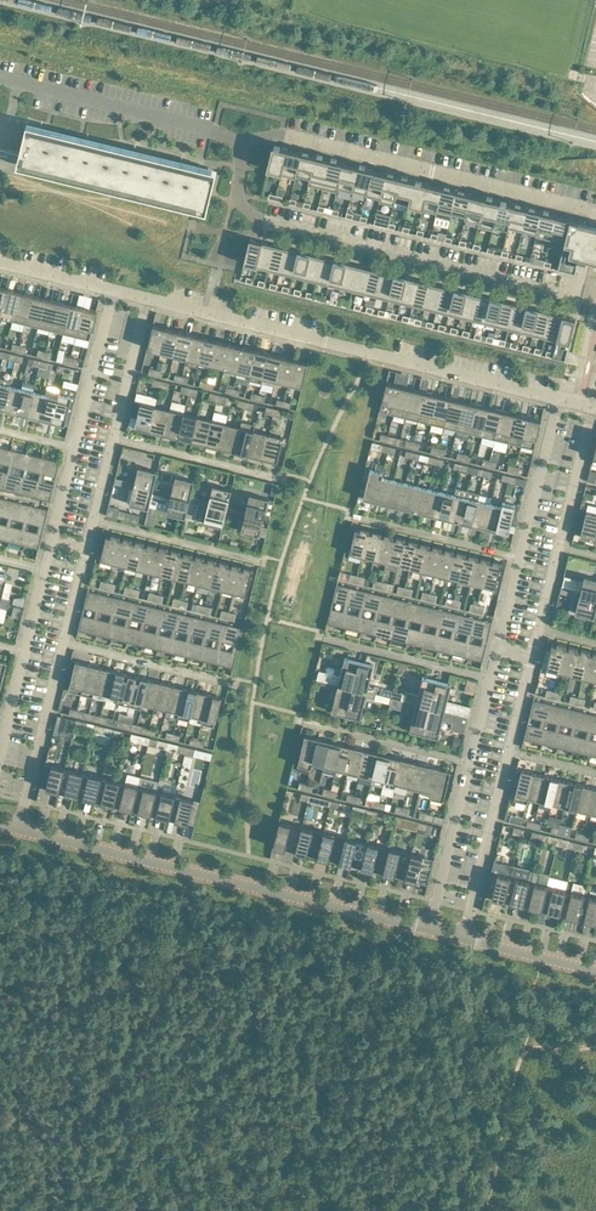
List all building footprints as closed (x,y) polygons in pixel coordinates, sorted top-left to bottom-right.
[(201,205),(205,186),(208,173),(206,173),(207,168),(195,166),(194,170),(187,168),(188,164),(175,161),(174,165),(167,163),(168,159),(155,156),(154,160),(147,158),(148,154),(135,151),(134,155),(127,154),(128,149),(115,146),(114,150),(107,149),(108,144),(95,141),(94,145),(87,144),(88,139),(75,136),(74,141),(67,139),(68,134),(55,131),(54,136),(26,129),(19,160),(201,205)] [(287,148),(280,147),(281,144),(275,143),(275,145),(273,145),(267,169),(281,172),(280,175),(281,175),(287,148)] [(281,175),(295,179),(296,176),(302,152),(287,148),(281,175)] [(302,152),(296,176),(310,179),(316,155),(308,154),(309,151),(304,150),(303,152),(302,152)] [(309,185),(323,188),(330,159),(323,157),(323,155),(318,153),(317,156),(316,155),(310,179),(309,185)] [(323,188),(337,192),(344,162),(337,161),(337,158),(332,157),(331,159),(330,159),(323,188)] [(338,189),(352,192),(358,166),(352,164),(344,162),(337,192),(338,189)] [(365,196),(366,196),(372,169),(365,167),(366,165),(360,164),(360,166),(358,166),(352,192),(353,190),(366,193),(365,196)] [(366,196),(380,199),(387,173),(378,171),(372,169),(366,196)] [(380,199),(379,202),(394,206),(395,200),(401,176),(393,174),(394,172),(388,171),(388,173),(387,173),(380,199)] [(395,200),(409,203),(415,180),(407,178),(408,175),(403,174),(402,176),(401,176),(395,200)] [(429,183),(422,181),(422,179),(417,178),(416,180),(415,180),(409,203),(423,207),(422,210),(429,183)] [(435,216),(436,216),(443,187),(436,185),(429,183),(422,210),(436,213),(435,216)] [(443,187),(437,213),(436,216),(451,220),(452,214),(451,214),(457,190),(450,188),(450,186),(445,184),(444,187),(443,187)] [(457,190),(451,214),(452,214),(466,217),(471,194),(464,192),(465,189),(459,188),(459,190),(457,190)] [(478,226),(486,197),(471,194),(466,217),(465,220),(479,223),(478,226)] [(486,197),(479,224),(478,226),(493,230),(494,224),(500,200),(492,199),(493,196),(488,195),(487,197),(486,197)] [(494,224),(508,228),(514,204),(506,202),(507,200),(502,198),(501,201),(500,200),(494,224)] [(508,228),(522,231),(528,207),(521,206),(521,203),(516,202),(515,204),(514,204),(508,228)] [(522,231),(536,235),(542,211),(538,210),(535,209),(535,207),(530,205),(529,208),(528,207),(522,231)] [(556,214),(549,212),(549,210),(544,209),(543,211),(542,211),(536,235),(550,238),(549,241),(550,241),(556,214)] [(347,212),(346,217),(352,219),(360,220),(361,216),(355,214),(347,212)] [(377,213),(374,224),(388,227),(389,223),(391,216),(377,213)] [(550,241),(564,244),(570,218),(556,214),(550,241)] [(580,256),(588,222),(580,220),(570,218),(564,244),(558,269),(576,273),(580,256)] [(588,222),(580,256),(595,260),(595,224),(588,222)] [(256,266),(262,241),(250,239),(244,263),(256,266)] [(256,266),(268,269),(274,244),(262,241),(256,266)] [(286,247),(274,244),(268,269),(280,272),(286,247)] [(292,275),(298,250),(286,247),(280,272),(292,275)] [(310,253),(298,250),(292,275),(304,278),(310,253)] [(322,256),(310,253),(304,278),(316,281),(322,256)] [(334,259),(322,256),(316,281),(328,284),(334,259)] [(346,262),(334,259),(328,284),(340,287),(346,262)] [(358,265),(346,262),(340,287),(352,290),(358,265)] [(371,268),(358,265),(352,290),(365,293),(371,268)] [(383,271),(371,268),(365,293),(377,296),(383,271)] [(395,274),(383,271),(377,296),(389,298),(395,274)] [(407,277),(395,274),(389,298),(401,301),(407,277)] [(413,279),(407,277),(401,301),(413,304),(419,280),(413,279)] [(431,283),(419,280),(413,304),(425,307),(431,283)] [(443,286),(431,283),(425,307),(437,310),(443,286)] [(455,289),(443,286),(437,310),(449,313),(455,289)] [(0,312),(0,318),(11,321),(18,295),(19,291),(6,288),(6,289),(0,312)] [(467,292),(455,289),(449,313),(461,316),(467,292)] [(11,321),(24,324),(32,295),(19,291),(18,295),(11,321)] [(479,295),(467,292),(461,316),(473,319),(479,295)] [(32,295),(24,324),(37,327),(43,301),(44,298),(32,295)] [(484,296),(479,295),(473,319),(485,322),(491,298),(484,296)] [(37,327),(50,330),(57,301),(44,298),(43,301),(37,327)] [(498,299),(491,298),(485,322),(497,325),(503,301),(498,299)] [(57,301),(50,330),(63,333),(69,308),(70,304),(57,301)] [(510,302),(503,301),(497,325),(509,328),(515,304),(510,302)] [(63,333),(75,336),(82,307),(83,307),(70,304),(69,308),(63,333)] [(527,307),(515,304),(509,328),(521,331),(527,307)] [(75,336),(74,344),(87,347),(89,340),(95,314),(96,310),(95,310),(89,309),(83,307),(82,307),(75,336)] [(534,308),(527,307),(521,331),(533,334),(539,310),(534,308)] [(546,337),(551,313),(539,310),(533,334),(546,337)] [(546,355),(553,357),(564,316),(551,313),(546,337),(557,340),(554,352),(547,350),(546,355)] [(564,316),(553,357),(565,360),(576,319),(564,316)] [(148,348),(161,351),(167,328),(166,327),(155,325),(154,324),(153,324),(148,348)] [(161,351),(174,355),(180,331),(179,330),(168,328),(167,328),(161,351)] [(193,334),(191,334),(181,331),(180,331),(174,355),(187,358),(193,334)] [(193,334),(187,358),(185,364),(198,368),(199,361),(205,337),(204,337),(194,334),(193,334)] [(199,361),(212,364),(218,340),(217,340),(206,337),(205,337),(199,361)] [(231,343),(230,343),(219,340),(218,340),(212,364),(225,367),(231,343)] [(11,349),(18,351),(19,345),(12,343),(11,349)] [(225,367),(238,370),(244,346),(243,346),(232,344),(231,343),(225,367)] [(26,346),(19,345),(18,351),(25,353),(26,346)] [(238,370),(237,376),(249,379),(257,349),(255,349),(245,347),(244,346),(238,370)] [(36,356),(43,357),(45,351),(38,349),(36,356)] [(262,382),(269,353),(258,350),(257,349),(249,379),(262,382)] [(52,353),(45,351),(43,357),(50,359),(52,353)] [(7,359),(15,361),(16,354),(9,353),(7,359)] [(282,356),(281,355),(276,354),(270,353),(269,353),(262,382),(275,386),(276,380),(282,356)] [(23,356),(16,354),(15,361),(22,363),(23,356)] [(61,362),(69,364),(70,357),(63,355),(61,362)] [(283,356),(282,356),(276,380),(289,383),(295,359),(294,359),(283,356)] [(77,359),(70,357),(69,364),(76,365),(77,359)] [(31,365),(39,367),(40,360),(33,359),(31,365)] [(296,359),(295,359),(289,383),(302,386),(303,383),(307,368),(308,362),(306,362),(296,359)] [(47,362),(40,360),(39,367),(46,369),(47,362)] [(159,361),(157,368),(165,370),(167,363),(159,361)] [(55,371),(63,373),(64,366),(57,365),(55,371)] [(71,368),(64,366),(63,373),(70,375),(71,368)] [(9,385),(10,380),(0,378),(0,396),(9,385)] [(152,385),(160,387),(162,380),(153,378),(152,385)] [(168,390),(170,382),(162,380),(160,387),(168,390)] [(15,413),(26,416),(27,416),(33,391),(34,384),(22,381),(21,388),(15,413)] [(400,385),(387,381),(386,385),(380,411),(393,414),(400,385)] [(9,385),(15,413),(21,388),(9,385)] [(180,392),(189,394),(190,387),(182,385),(180,392)] [(413,388),(400,385),(393,414),(406,417),(412,392),(413,388)] [(58,392),(51,422),(56,423),(63,425),(65,416),(70,417),(76,389),(62,386),(60,393),(58,392)] [(197,397),(199,389),(190,387),(189,394),(197,397)] [(426,391),(413,388),(412,392),(406,417),(419,420),(426,391)] [(44,394),(33,391),(27,416),(32,417),(39,419),(44,394)] [(439,394),(426,391),(419,420),(431,423),(438,398),(439,394)] [(56,397),(44,394),(39,419),(46,421),(50,422),(51,422),(58,392),(57,392),(56,397)] [(208,399),(217,401),(218,394),(210,392),(208,399)] [(225,403),(227,396),(218,394),(217,401),(225,403)] [(451,398),(451,397),(439,394),(438,398),(431,423),(444,427),(451,398)] [(464,400),(451,397),(451,398),(444,427),(457,430),(463,404),(464,400)] [(247,401),(238,399),(237,406),(245,408),(247,401)] [(477,404),(477,403),(464,400),(463,404),(457,430),(456,436),(468,439),(470,433),(477,404)] [(255,403),(247,401),(245,408),(253,410),(255,403)] [(135,427),(149,431),(156,406),(141,402),(135,427)] [(490,407),(477,403),(477,404),(470,433),(483,436),(489,410),(490,407)] [(164,434),(170,409),(156,406),(149,431),(164,434)] [(275,408),(267,406),(265,413),(273,415),(275,408)] [(503,410),(490,407),(489,410),(483,436),(496,439),(503,410)] [(283,410),(275,408),(273,415),(281,417),(283,410)] [(184,413),(170,409),(164,434),(178,438),(184,413)] [(515,413),(503,410),(496,439),(508,442),(514,417),(515,413)] [(192,441),(198,416),(184,413),(178,438),(192,441)] [(528,416),(515,413),(514,417),(508,442),(521,445),(528,416)] [(212,420),(198,416),(192,441),(206,445),(212,420)] [(542,419),(528,416),(521,445),(534,449),(542,419)] [(206,445),(220,448),(226,423),(212,420),(206,445)] [(242,421),(241,426),(234,452),(249,455),(255,430),(256,424),(242,421)] [(226,423),(220,448),(234,452),(241,426),(226,423)] [(255,430),(249,455),(263,459),(269,433),(255,430)] [(284,437),(269,433),(263,459),(277,462),(284,437)] [(387,441),(388,435),(381,433),(379,440),(387,441)] [(388,435),(387,441),(399,445),(401,438),(388,435)] [(405,446),(412,448),(414,441),(407,439),(405,446)] [(412,448),(419,449),(421,443),(414,441),(412,448)] [(373,442),(371,448),(381,451),(382,444),(373,442)] [(388,452),(389,446),(382,444),(381,451),(388,452)] [(7,465),(12,445),(11,445),(10,449),(0,447),(0,463),(7,465)] [(6,472),(1,489),(16,493),(20,475),(10,473),(11,466),(22,468),(27,449),(26,453),(11,449),(12,445),(7,465),(6,472)] [(395,454),(397,448),(389,446),(388,452),(395,454)] [(430,452),(438,454),(439,447),(432,446),(430,452)] [(438,454),(445,456),(446,449),(439,447),(438,454)] [(20,475),(16,493),(31,496),(36,479),(25,476),(27,469),(37,472),(42,453),(41,457),(26,453),(27,449),(22,468),(20,475)] [(413,452),(406,450),(405,457),(412,458),(413,452)] [(420,453),(413,452),(412,458),(419,460),(420,453)] [(456,459),(463,460),(465,454),(458,452),(456,459)] [(36,479),(31,496),(49,501),(53,483),(42,480),(44,473),(52,476),(55,477),(59,461),(42,457),(43,453),(42,453),(37,472),(36,479)] [(463,460),(470,462),(472,455),(465,454),(463,460)] [(437,458),(430,456),(429,462),(436,464),(437,458)] [(445,459),(437,458),(436,464),(443,466),(445,459)] [(482,465),(489,466),(490,460),(483,458),(482,465)] [(489,466),(496,468),(497,462),(490,460),(489,466)] [(462,464),(455,462),(453,468),(460,470),(462,464)] [(377,463),(375,470),(383,472),(385,465),(377,463)] [(469,465),(462,464),(460,470),(467,472),(469,465)] [(507,471),(514,473),(516,466),(509,464),(507,471)] [(514,473),(521,474),(523,468),(516,466),(514,473)] [(154,487),(158,471),(139,467),(135,482),(126,480),(124,486),(133,488),(134,488),(134,485),(153,490),(154,487)] [(486,469),(479,468),(477,474),(484,476),(486,469)] [(375,501),(376,501),(383,472),(375,470),(370,469),(363,498),(371,500),(375,501)] [(493,471),(486,469),(484,476),(491,478),(493,471)] [(384,472),(383,472),(376,501),(377,502),(381,503),(388,504),(394,480),(382,477),(384,472)] [(510,475),(503,474),(501,480),(508,482),(510,475)] [(517,477),(510,475),(508,482),(515,484),(517,477)] [(190,499),(191,496),(195,480),(176,476),(172,492),(163,489),(162,495),(171,497),(172,494),(190,499)] [(124,486),(126,480),(116,478),(115,484),(124,486)] [(395,506),(400,507),(406,483),(394,480),(388,504),(395,506)] [(418,485),(406,483),(400,507),(401,507),(405,508),(412,510),(418,485)] [(149,508),(153,492),(153,490),(134,485),(134,488),(133,488),(130,504),(149,509),(149,508)] [(227,508),(228,505),(232,489),(213,485),(209,501),(200,498),(199,504),(208,506),(209,503),(227,508)] [(423,513),(424,513),(430,488),(418,485),(412,510),(419,512),(423,513)] [(190,502),(190,499),(172,494),(171,497),(162,495),(163,489),(154,487),(153,490),(153,492),(149,508),(152,509),(155,510),(157,503),(168,506),(167,513),(186,518),(190,502)] [(442,491),(430,488),(424,513),(425,513),(429,514),(436,516),(442,491)] [(447,519),(448,519),(454,494),(442,491),(436,516),(443,518),(447,519)] [(270,518),(274,500),(269,499),(269,498),(250,494),(246,510),(237,507),(236,513),(245,515),(245,516),(246,513),(264,517),(265,517),(270,519),(270,518)] [(466,497),(454,494),(448,519),(449,519),(453,520),(460,522),(466,497)] [(484,528),(490,503),(492,497),(480,494),(478,500),(472,525),(473,525),(477,526),(484,528)] [(472,525),(478,500),(466,497),(460,522),(467,524),(472,525)] [(8,541),(7,545),(7,546),(12,526),(13,519),(17,502),(2,498),(0,508),(0,516),(9,518),(7,525),(0,523),(0,539),(8,541)] [(496,531),(503,501),(502,506),(490,503),(484,528),(496,531)] [(516,504),(503,501),(496,531),(497,531),(501,532),(509,534),(516,504)] [(12,526),(7,546),(8,546),(9,541),(23,545),(22,549),(23,549),(27,530),(29,523),(33,505),(17,502),(13,519),(24,522),(22,529),(12,526)] [(227,511),(227,508),(209,503),(208,506),(204,522),(223,527),(227,511)] [(27,530),(23,549),(24,545),(37,549),(47,509),(33,505),(29,523),(39,526),(37,533),(27,530)] [(227,511),(236,513),(237,507),(228,505),(227,508),(227,511)] [(595,540),(595,536),(595,513),(586,511),(580,536),(595,540)] [(265,517),(264,517),(246,513),(245,516),(245,515),(241,531),(260,536),(265,517)] [(362,559),(369,529),(361,527),(360,530),(357,530),(357,529),(356,529),(350,553),(362,556),(361,559),(362,559)] [(370,529),(369,529),(362,559),(363,556),(374,559),(373,562),(374,562),(381,532),(373,530),(372,533),(369,533),(370,529)] [(382,532),(381,532),(374,562),(375,559),(386,562),(385,565),(386,565),(393,535),(385,533),(384,536),(381,535),(382,532)] [(113,566),(120,535),(112,534),(111,537),(108,536),(107,535),(101,560),(113,563),(112,566),(113,566)] [(120,535),(113,566),(114,563),(125,566),(124,568),(125,569),(132,538),(124,536),(123,540),(120,539),(121,536),(120,535)] [(394,535),(393,535),(386,565),(387,562),(398,565),(397,568),(398,568),(405,538),(397,536),(396,539),(393,538),(394,535)] [(132,538),(125,569),(126,566),(137,569),(136,571),(137,572),(144,541),(136,539),(135,543),(132,542),(133,539),(132,538)] [(406,538),(405,538),(398,568),(399,565),(410,568),(409,571),(410,571),(417,541),(409,539),(408,542),(405,541),(406,538)] [(144,541),(137,572),(138,569),(149,572),(148,574),(149,574),(156,544),(148,542),(147,546),(144,545),(145,542),(144,541)] [(418,541),(417,541),(410,571),(411,568),(422,571),(421,574),(422,574),(429,544),(421,542),(420,545),(417,544),(418,541)] [(156,544),(149,574),(149,575),(150,572),(161,574),(160,577),(161,577),(168,547),(160,545),(159,549),(156,548),(157,544),(156,544)] [(430,544),(429,544),(422,574),(423,574),(423,571),(434,574),(434,577),(441,547),(434,545),(433,548),(430,547),(430,544)] [(168,547),(161,577),(161,578),(162,575),(173,577),(172,580),(173,580),(180,550),(172,548),(171,552),(168,551),(169,547),(168,547)] [(442,547),(441,547),(434,577),(435,577),(435,574),(446,577),(446,580),(454,550),(446,548),(445,551),(442,550),(442,547)] [(180,550),(173,580),(173,581),(174,578),(185,580),(185,583),(192,553),(185,551),(184,555),(180,554),(181,550),(180,550)] [(454,550),(446,580),(447,580),(447,577),(458,580),(458,583),(466,552),(458,551),(457,554),(454,553),(454,550)] [(466,553),(466,552),(458,583),(459,583),(459,580),(470,583),(470,586),(478,555),(470,553),(469,557),(466,556),(466,553)] [(192,553),(185,583),(186,584),(186,581),(197,583),(197,586),(204,556),(197,554),(196,558),(192,557),(193,553),(192,553)] [(478,556),(478,555),(470,586),(471,586),(471,583),(482,586),(482,589),(490,558),(482,556),(481,560),(478,559),(478,556)] [(204,556),(197,586),(198,586),(198,584),(209,586),(209,589),(216,559),(209,557),(208,561),(204,560),(205,556),(204,556)] [(491,559),(490,558),(482,589),(483,589),(483,586),(496,589),(502,561),(494,559),(493,563),(490,562),(491,559)] [(216,559),(209,589),(210,589),(210,587),(221,589),(221,592),(228,562),(221,560),(220,564),(217,563),(217,559),(216,559)] [(228,562),(221,592),(222,592),(222,590),(233,592),(233,595),(241,565),(233,563),(232,566),(229,566),(229,562),(228,562)] [(241,565),(233,595),(234,595),(234,593),(247,595),(253,568),(245,566),(244,569),(241,569),(241,565)] [(0,572),(0,601),(9,603),(10,599),(1,596),(6,574),(0,572)] [(349,581),(356,583),(358,575),(351,573),(349,581)] [(365,577),(358,575),(356,583),(363,584),(365,577)] [(571,589),(570,595),(579,597),(580,594),(595,598),(595,579),(584,576),(580,591),(571,589)] [(373,587),(380,588),(382,581),(374,579),(373,587)] [(109,582),(101,580),(100,587),(107,589),(109,582)] [(389,583),(382,581),(380,588),(387,590),(389,583)] [(107,589),(114,591),(116,584),(109,582),(107,589)] [(344,632),(345,632),(349,612),(351,605),(355,588),(338,584),(334,601),(345,604),(343,611),(335,609),(335,608),(332,608),(328,623),(329,623),(345,627),(344,632)] [(397,593),(404,594),(406,587),(399,585),(397,593)] [(133,588),(126,586),(124,593),(131,595),(133,588)] [(413,589),(406,587),(404,594),(411,596),(413,589)] [(561,593),(570,595),(571,589),(562,587),(561,593)] [(131,595),(138,597),(140,590),(133,588),(131,595)] [(349,612),(345,632),(346,628),(361,631),(360,635),(360,636),(365,616),(366,609),(371,592),(355,588),(351,605),(361,608),(360,615),(349,612)] [(83,614),(79,630),(96,634),(95,638),(96,638),(100,619),(102,612),(106,594),(89,590),(85,608),(96,610),(94,617),(86,615),(83,614)] [(421,599),(428,600),(430,593),(423,591),(421,599)] [(157,594),(150,592),(148,599),(155,601),(157,594)] [(365,616),(360,636),(361,631),(376,635),(375,639),(380,620),(379,620),(381,613),(385,595),(371,592),(366,609),(377,612),(375,619),(365,616)] [(437,595),(430,593),(428,600),(435,602),(437,595)] [(100,619),(96,638),(97,634),(112,638),(111,642),(116,623),(122,598),(106,594),(102,612),(113,615),(111,621),(100,619)] [(157,594),(155,601),(162,603),(164,595),(157,594)] [(595,611),(595,598),(580,594),(579,597),(575,613),(594,618),(595,611)] [(380,620),(375,639),(376,639),(377,635),(391,639),(390,643),(391,643),(395,624),(397,617),(401,599),(385,595),(381,613),(392,615),(390,622),(380,620)] [(13,597),(12,603),(23,606),(25,596),(13,597)] [(445,604),(452,606),(454,599),(447,597),(445,604)] [(116,623),(111,642),(112,638),(127,641),(126,646),(131,626),(133,619),(137,602),(122,598),(117,616),(128,618),(126,625),(116,623)] [(181,600),(174,598),(172,605),(179,607),(181,600)] [(395,624),(391,643),(392,639),(407,642),(406,647),(411,627),(417,603),(401,599),(397,617),(408,619),(406,626),(395,624)] [(461,601),(454,599),(452,606),(459,608),(461,601)] [(179,607),(186,609),(188,601),(181,600),(179,607)] [(131,626),(126,646),(127,646),(128,642),(142,645),(141,649),(142,650),(146,630),(148,623),(152,606),(137,602),(133,619),(143,622),(142,629),(131,626)] [(411,627),(406,647),(407,643),(422,646),(421,650),(421,651),(426,631),(425,631),(427,624),(431,606),(417,603),(412,620),(423,623),(421,630),(411,627)] [(469,610),(476,612),(478,605),(471,603),(469,610)] [(196,611),(203,613),(205,605),(198,604),(196,611)] [(203,613),(210,614),(212,607),(205,605),(203,613)] [(485,607),(478,605),(476,612),(484,614),(485,607)] [(14,606),(11,616),(19,618),(22,608),(14,606)] [(146,630),(142,650),(143,645),(158,649),(157,653),(162,634),(163,627),(168,609),(152,606),(148,623),(159,626),(157,633),(146,630)] [(426,631),(421,651),(422,651),(423,646),(437,650),(436,654),(437,654),(441,635),(443,628),(447,610),(431,606),(427,624),(438,627),(436,634),(426,631)] [(162,634),(157,653),(158,649),(173,653),(172,657),(177,638),(179,631),(183,613),(168,609),(163,627),(174,630),(172,636),(162,634)] [(230,611),(223,610),(221,617),(228,619),(230,611)] [(441,635),(437,654),(438,650),(453,654),(452,658),(456,639),(456,638),(458,632),(462,614),(447,610),(443,628),(454,630),(452,637),(441,635)] [(228,619),(235,620),(236,613),(230,611),(228,619)] [(177,638),(172,657),(173,657),(174,653),(188,656),(187,661),(188,661),(192,641),(194,634),(198,617),(183,613),(179,631),(189,633),(188,640),(177,638)] [(456,639),(452,658),(453,654),(468,657),(467,662),(472,642),(473,635),(478,618),(462,614),(458,632),(468,634),(467,641),(456,639)] [(192,641),(188,661),(189,657),(204,660),(203,664),(203,665),(208,645),(209,638),(214,621),(198,617),(194,634),(205,637),(203,644),(192,641)] [(472,642),(467,662),(468,662),(469,658),(482,661),(492,621),(478,618),(473,635),(484,638),(482,645),(472,642)] [(208,645),(203,665),(204,660),(219,664),(218,668),(223,649),(225,642),(229,624),(214,621),(209,638),(220,641),(218,648),(208,645)] [(223,649),(218,668),(219,668),(220,664),(233,667),(243,628),(229,624),(225,642),(235,645),(234,651),(223,649)] [(546,669),(558,672),(565,644),(558,643),(557,646),(554,645),(552,644),(546,669)] [(566,645),(565,644),(558,672),(558,675),(559,675),(559,672),(570,675),(577,647),(570,646),(569,648),(566,647),(566,645)] [(578,648),(577,647),(570,675),(570,678),(571,678),(571,675),(582,678),(589,650),(582,648),(581,651),(578,650),(578,648)] [(589,650),(582,678),(582,681),(583,681),(583,678),(594,681),(594,683),(594,684),(595,675),(595,652),(594,651),(593,654),(590,653),(590,651),(589,650)] [(359,663),(359,660),(353,659),(345,657),(340,676),(334,674),(333,676),(326,675),(326,672),(319,671),(317,679),(329,682),(353,688),(359,663)] [(0,660),(0,691),(3,692),(9,665),(5,664),(6,661),(0,660)] [(69,691),(81,694),(89,664),(76,660),(69,691)] [(374,664),(366,662),(359,660),(359,663),(353,688),(376,693),(378,689),(369,686),(374,664)] [(81,694),(93,697),(101,667),(89,664),(81,694)] [(113,669),(101,667),(93,697),(105,700),(107,694),(113,669)] [(113,669),(105,700),(117,703),(119,697),(125,672),(113,669)] [(117,703),(129,705),(137,675),(125,672),(119,697),(117,703)] [(149,678),(137,675),(129,705),(142,708),(143,703),(149,678)] [(437,682),(437,680),(423,676),(418,694),(407,691),(405,700),(407,701),(431,707),(437,682)] [(143,703),(155,706),(161,681),(149,678),(143,703)] [(437,682),(431,707),(456,713),(469,716),(471,707),(447,701),(452,683),(449,682),(443,681),(437,680),(437,682)] [(471,680),(469,689),(476,691),(478,682),(471,680)] [(155,706),(167,709),(173,684),(161,681),(155,706)] [(332,711),(340,713),(346,715),(353,688),(329,682),(328,687),(337,689),(332,711)] [(167,709),(179,712),(185,687),(173,684),(167,709)] [(190,720),(191,715),(197,690),(185,687),(179,712),(178,717),(190,720)] [(353,688),(346,715),(352,716),(361,718),(366,696),(375,698),(376,693),(353,688)] [(392,696),(393,691),(381,688),(380,694),(392,696)] [(554,691),(547,689),(545,697),(552,698),(554,691)] [(201,723),(202,723),(209,693),(197,690),(191,715),(202,718),(201,723)] [(393,691),(392,696),(402,699),(403,693),(393,691)] [(552,698),(560,700),(561,693),(554,691),(552,698)] [(222,696),(209,693),(202,723),(215,726),(222,696)] [(569,702),(577,704),(578,697),(571,695),(569,702)] [(424,734),(425,731),(431,707),(407,701),(405,700),(402,699),(392,696),(390,707),(408,711),(409,707),(415,708),(410,730),(418,732),(424,734)] [(585,699),(578,697),(577,704),(584,706),(585,699)] [(529,723),(525,739),(540,743),(544,727),(546,720),(550,703),(534,699),(530,717),(542,719),(540,726),(531,724),(532,724),(529,723)] [(544,727),(540,743),(542,743),(541,747),(542,747),(543,743),(556,746),(559,731),(561,724),(565,707),(550,703),(546,720),(556,723),(555,730),(544,727)] [(424,734),(430,735),(438,737),(439,734),(443,720),(452,722),(451,729),(465,732),(469,716),(456,713),(431,707),(425,731),(424,734)] [(559,731),(556,746),(557,747),(556,751),(557,751),(558,747),(571,750),(575,735),(576,728),(581,711),(565,707),(561,724),(572,727),(570,734),(559,731)] [(571,750),(573,751),(572,755),(573,751),(586,754),(590,739),(592,732),(595,715),(595,714),(581,711),(576,728),(587,731),(585,738),(575,735),(571,750)] [(77,719),(63,716),(59,734),(58,736),(72,739),(73,734),(75,726),(77,719)] [(85,721),(77,719),(75,726),(83,728),(85,721)] [(103,733),(104,734),(112,736),(113,728),(105,726),(103,733)] [(113,728),(112,736),(120,738),(121,734),(122,730),(113,728)] [(132,733),(130,740),(148,745),(150,737),(132,733)] [(298,764),(311,767),(318,738),(317,737),(313,736),(305,734),(298,764)] [(455,736),(453,747),(460,749),(462,738),(455,736)] [(158,739),(150,737),(148,745),(157,747),(158,739)] [(313,763),(324,766),(330,741),(318,738),(311,767),(312,768),(313,763)] [(586,754),(588,754),(587,759),(588,759),(589,755),(595,756),(595,740),(590,739),(586,754)] [(334,775),(336,768),(342,743),(341,743),(337,742),(330,741),(324,766),(322,772),(334,775)] [(336,768),(348,771),(354,746),(347,745),(343,744),(342,743),(336,768)] [(177,751),(185,754),(187,746),(179,744),(177,751)] [(195,748),(187,746),(185,754),(193,756),(195,748)] [(348,771),(360,774),(366,749),(365,749),(361,748),(354,746),(348,771)] [(196,755),(213,757),(214,751),(197,749),(196,755)] [(360,774),(372,777),(378,752),(371,751),(367,749),(366,749),(360,774)] [(371,783),(383,786),(390,755),(386,754),(378,752),(372,777),(371,783)] [(402,758),(395,756),(391,755),(390,755),(383,786),(395,789),(396,783),(402,758)] [(407,793),(408,786),(415,761),(414,761),(410,760),(402,758),(396,783),(395,789),(395,790),(407,793)] [(408,786),(420,789),(427,764),(419,762),(415,761),(408,786)] [(65,768),(46,763),(41,787),(46,788),(59,791),(65,768)] [(430,797),(431,797),(439,767),(438,767),(434,766),(427,764),(420,789),(432,792),(430,797)] [(451,770),(444,768),(439,767),(431,797),(444,800),(451,770)] [(65,793),(77,796),(83,772),(65,768),(59,791),(60,791),(65,792),(65,793)] [(527,803),(534,773),(522,770),(514,800),(527,803)] [(83,797),(96,800),(101,777),(83,772),(77,796),(78,796),(83,797)] [(120,806),(132,809),(138,786),(140,776),(128,773),(126,783),(120,781),(114,805),(115,805),(120,806)] [(546,776),(534,773),(527,803),(528,803),(529,798),(540,800),(546,776)] [(553,803),(558,779),(546,776),(540,800),(539,806),(551,809),(553,803)] [(101,802),(114,805),(120,781),(101,777),(96,800),(96,801),(97,800),(101,801),(101,802)] [(570,782),(558,779),(553,803),(565,806),(570,782)] [(298,788),(305,790),(307,783),(300,781),(298,788)] [(565,806),(577,809),(582,784),(570,782),(565,806)] [(307,783),(305,790),(312,791),(314,785),(307,783)] [(595,787),(582,784),(577,809),(589,812),(595,787)] [(138,811),(151,814),(157,790),(138,786),(132,809),(133,809),(138,810),(138,811)] [(322,794),(329,796),(331,789),(324,787),(322,794)] [(338,791),(331,789),(329,796),(336,797),(338,791)] [(157,815),(169,818),(175,795),(157,790),(151,814),(152,814),(157,815)] [(310,795),(301,793),(300,799),(308,801),(310,795)] [(346,800),(353,801),(355,795),(348,793),(346,800)] [(189,823),(194,824),(195,824),(201,801),(175,795),(169,818),(170,819),(170,818),(175,819),(175,820),(188,823),(189,823)] [(362,797),(355,795),(353,801),(360,803),(362,797)] [(330,807),(332,800),(323,798),(322,804),(330,807)] [(371,806),(378,807),(379,801),(372,799),(371,806)] [(340,802),(332,800),(330,807),(338,809),(340,802)] [(386,803),(379,801),(378,807),(385,809),(386,803)] [(395,812),(402,813),(403,807),(396,805),(395,812)] [(410,808),(403,807),(402,813),(409,815),(410,808)] [(366,815),(374,817),(376,811),(367,809),(366,815)] [(384,813),(376,811),(374,817),(382,819),(384,813)] [(419,817),(426,819),(427,813),(420,811),(419,817)] [(427,813),(426,819),(443,823),(445,817),(444,817),(427,813)] [(505,820),(509,821),(522,825),(524,817),(507,813),(505,820)] [(398,816),(396,823),(405,825),(406,818),(398,816)] [(410,826),(418,828),(419,821),(411,819),(410,826)] [(274,847),(277,847),(295,852),(296,852),(302,826),(280,821),(273,846),(274,847)] [(428,823),(419,821),(418,828),(426,830),(428,823)] [(324,831),(302,826),(296,852),(317,857),(318,857),(324,831)] [(522,828),(514,826),(512,834),(521,836),(522,828)] [(318,857),(320,858),(340,863),(346,837),(324,831),(318,857)] [(531,838),(539,840),(541,833),(532,831),(531,838)] [(549,835),(541,833),(539,840),(547,842),(549,835)] [(368,842),(346,837),(340,863),(342,863),(361,868),(362,868),(368,842)] [(567,847),(576,849),(577,842),(569,840),(567,847)] [(362,868),(364,869),(384,873),(390,848),(368,842),(362,868)] [(586,844),(577,842),(576,849),(584,851),(586,844)] [(412,853),(390,848),(384,873),(386,874),(405,879),(412,853)] [(408,879),(427,884),(428,884),(434,858),(412,853),(405,879),(408,879)] [(492,897),(505,900),(511,877),(510,877),(513,865),(495,861),(486,896),(487,896),(492,897)] [(542,909),(547,886),(550,874),(541,872),(538,884),(529,881),(523,905),(524,905),(529,906),(542,909)] [(510,902),(523,905),(529,881),(511,877),(505,900),(505,901),(505,900),(510,902)] [(578,918),(584,895),(587,885),(574,882),(571,892),(566,890),(560,914),(561,914),(566,915),(565,915),(578,918)] [(547,911),(560,914),(566,890),(547,886),(542,909),(542,910),(542,909),(547,911)] [(595,923),(595,898),(584,895),(578,918),(579,919),(579,918),(584,920),(595,923)]
